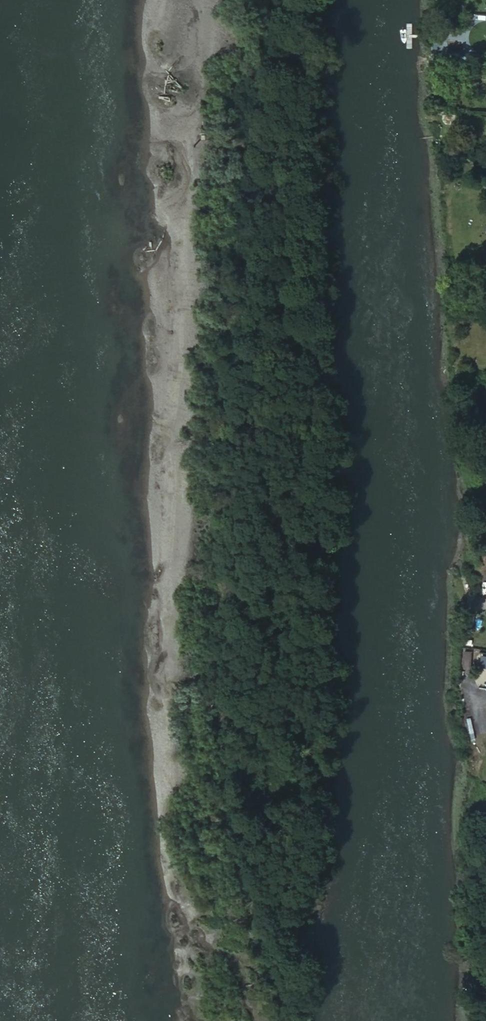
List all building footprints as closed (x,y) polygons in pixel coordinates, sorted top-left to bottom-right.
[(446,24),(435,23),(435,34),(445,34),(446,24)] [(472,70),(472,61),(446,60),(446,65),(453,65),(453,70),(472,70)] [(463,652),(462,668),(469,668),(470,653),(463,652)]
